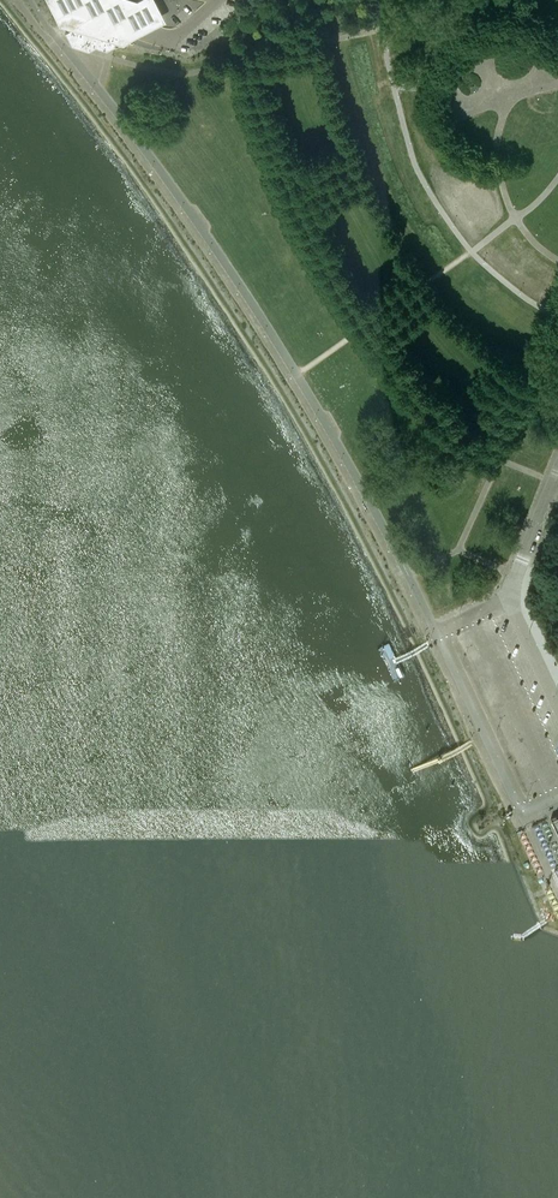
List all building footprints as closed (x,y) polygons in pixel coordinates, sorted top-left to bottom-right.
[(55,24),(120,44),(163,21),(152,0),(43,0),(55,24)] [(223,4),(215,11),(225,22),(233,15),(223,4)] [(70,26),(61,23),(68,44),(87,49),(91,47),(102,50),(118,41),(109,38),(106,38),(70,26)]
